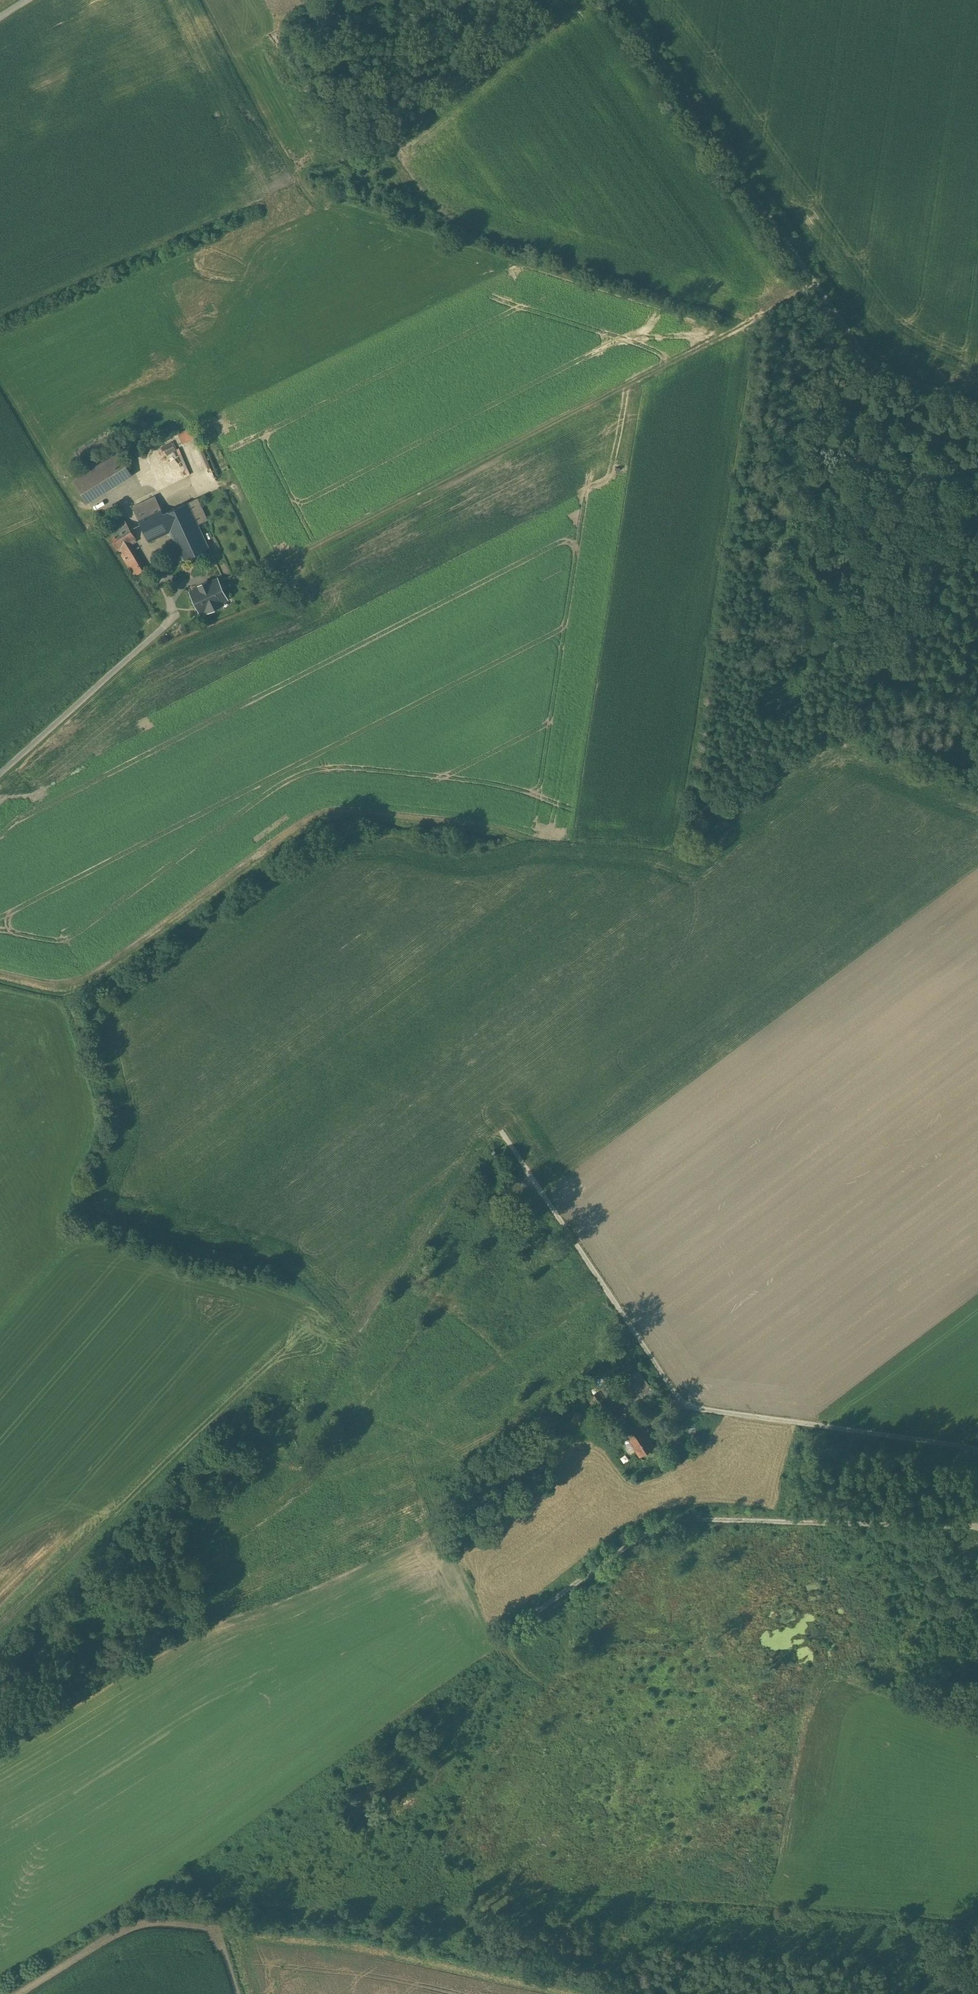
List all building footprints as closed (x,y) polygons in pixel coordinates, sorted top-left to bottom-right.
[(195,427),(179,435),(183,442),(198,435),(195,427)] [(131,474),(118,453),(75,480),(88,501),(131,474)] [(164,514),(156,496),(133,507),(149,541),(171,531),(185,559),(208,548),(187,503),(164,514)] [(135,538),(124,519),(105,530),(117,549),(118,548),(135,575),(145,569),(129,542),(135,538)] [(217,579),(208,583),(207,581),(199,585),(200,587),(191,591),(200,611),(205,609),(207,612),(223,604),(221,601),(227,598),(217,579)] [(640,1425),(626,1435),(640,1456),(654,1446),(640,1425)]
